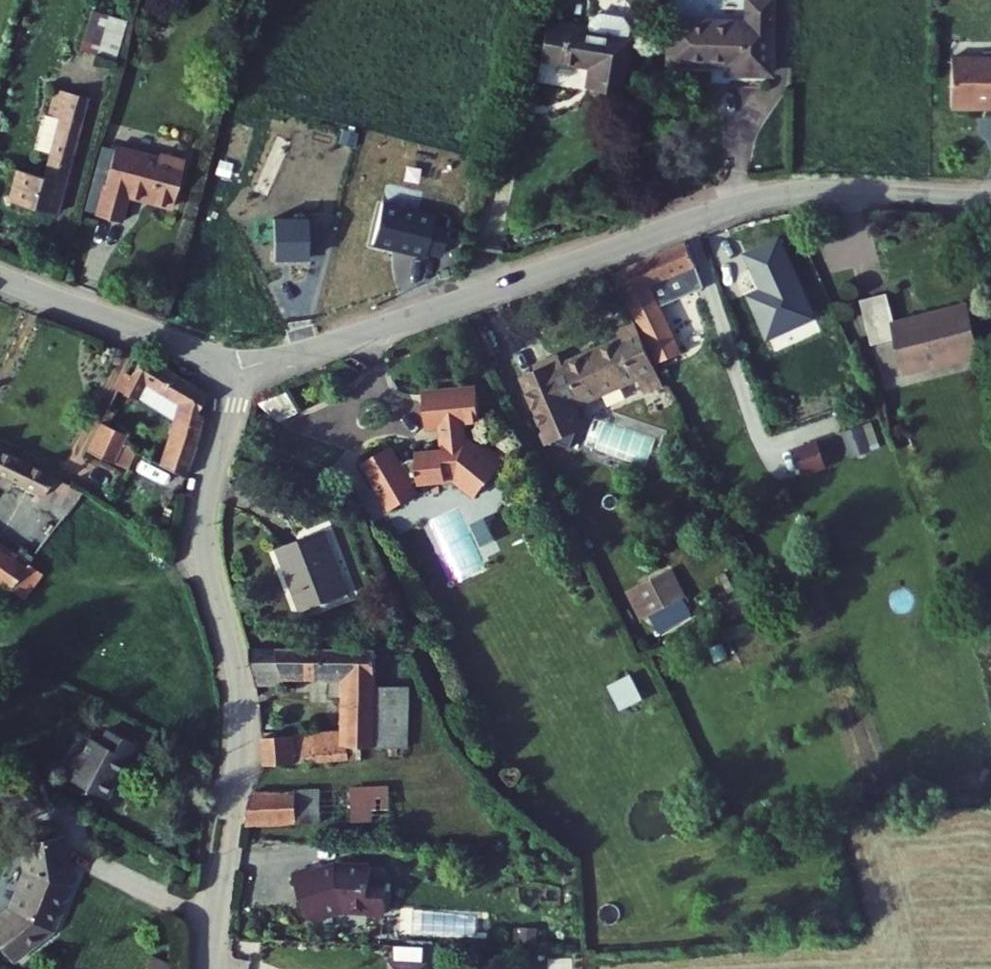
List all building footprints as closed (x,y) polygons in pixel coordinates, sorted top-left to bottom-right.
[(133,0),(109,0),(101,25),(122,32),(133,0)] [(759,25),(678,22),(677,64),(751,67),(751,78),(777,79),(780,2),(760,1),(759,25)] [(634,42),(553,21),(544,55),(594,68),(590,84),(621,92),(634,42)] [(950,56),(949,106),(973,107),(973,102),(990,102),(990,57),(950,56)] [(51,110),(72,117),(81,92),(52,82),(44,107),(51,110)] [(0,163),(0,193),(39,207),(72,117),(51,110),(31,164),(3,154),(0,163)] [(154,151),(110,137),(87,208),(112,216),(120,188),(165,202),(180,154),(155,147),(154,151)] [(772,237),(738,252),(756,294),(743,300),(760,337),(807,316),(772,237)] [(653,361),(678,350),(655,302),(649,305),(640,285),(688,262),(678,240),(610,272),(631,315),(653,361)] [(897,334),(908,370),(976,349),(960,295),(894,316),(885,286),(852,296),(867,344),(897,334)] [(653,361),(631,315),(613,324),(618,333),(563,359),(561,354),(549,360),(547,356),(531,363),(534,368),(519,374),(550,439),(552,437),(572,444),(578,425),(584,422),(577,408),(635,380),(639,387),(660,376),(653,361)] [(68,441),(107,467),(118,451),(97,439),(108,423),(133,382),(165,403),(149,446),(141,464),(168,479),(184,417),(178,415),(190,388),(131,349),(118,369),(109,365),(68,441)] [(474,389),(420,394),(423,426),(438,424),(461,423),(477,421),(474,389)] [(108,423),(97,439),(118,451),(141,464),(149,446),(108,423)] [(463,441),(461,423),(438,424),(439,443),(463,441)] [(852,456),(872,450),(864,425),(845,432),(852,456)] [(820,439),(795,449),(806,476),(830,467),(820,439)] [(471,447),(463,441),(439,443),(440,449),(412,451),(413,458),(406,458),(400,461),(399,459),(393,461),(385,447),(361,460),(388,508),(412,494),(406,484),(413,480),(415,480),(415,482),(442,480),(442,478),(451,477),(473,495),(501,462),(476,441),(471,447)] [(53,513),(66,495),(0,454),(0,482),(53,513)] [(282,588),(298,582),(304,600),(336,590),(317,528),(267,543),(282,588)] [(471,534),(481,557),(496,550),(486,528),(471,534)] [(7,552),(3,556),(0,554),(0,585),(13,567),(18,561),(7,552)] [(478,574),(472,552),(448,559),(454,581),(478,574)] [(8,604),(28,578),(13,567),(0,585),(0,598),(8,604)] [(672,575),(656,583),(671,611),(687,603),(672,575)] [(282,588),(288,605),(304,600),(298,582),(282,588)] [(656,583),(641,591),(656,619),(671,611),(656,583)] [(641,591),(633,595),(648,623),(656,619),(641,591)] [(671,611),(656,619),(663,632),(693,617),(687,603),(671,611)] [(327,744),(355,740),(363,645),(238,648),(246,688),(275,686),(273,679),(328,675),(329,729),(327,744)] [(627,677),(605,688),(617,712),(639,701),(627,677)] [(40,775),(81,797),(111,743),(84,729),(76,742),(62,735),(40,775)] [(251,764),(327,755),(327,744),(329,729),(255,736),(251,764)] [(390,782),(254,789),(245,831),(394,822),(390,782)] [(0,916),(0,957),(2,961),(46,929),(62,888),(53,840),(13,848),(18,874),(3,914),(0,916)] [(337,861),(295,874),(310,923),(340,914),(371,914),(386,916),(390,880),(371,877),(372,865),(337,861)] [(169,963),(150,956),(145,968),(167,968),(169,963)]
